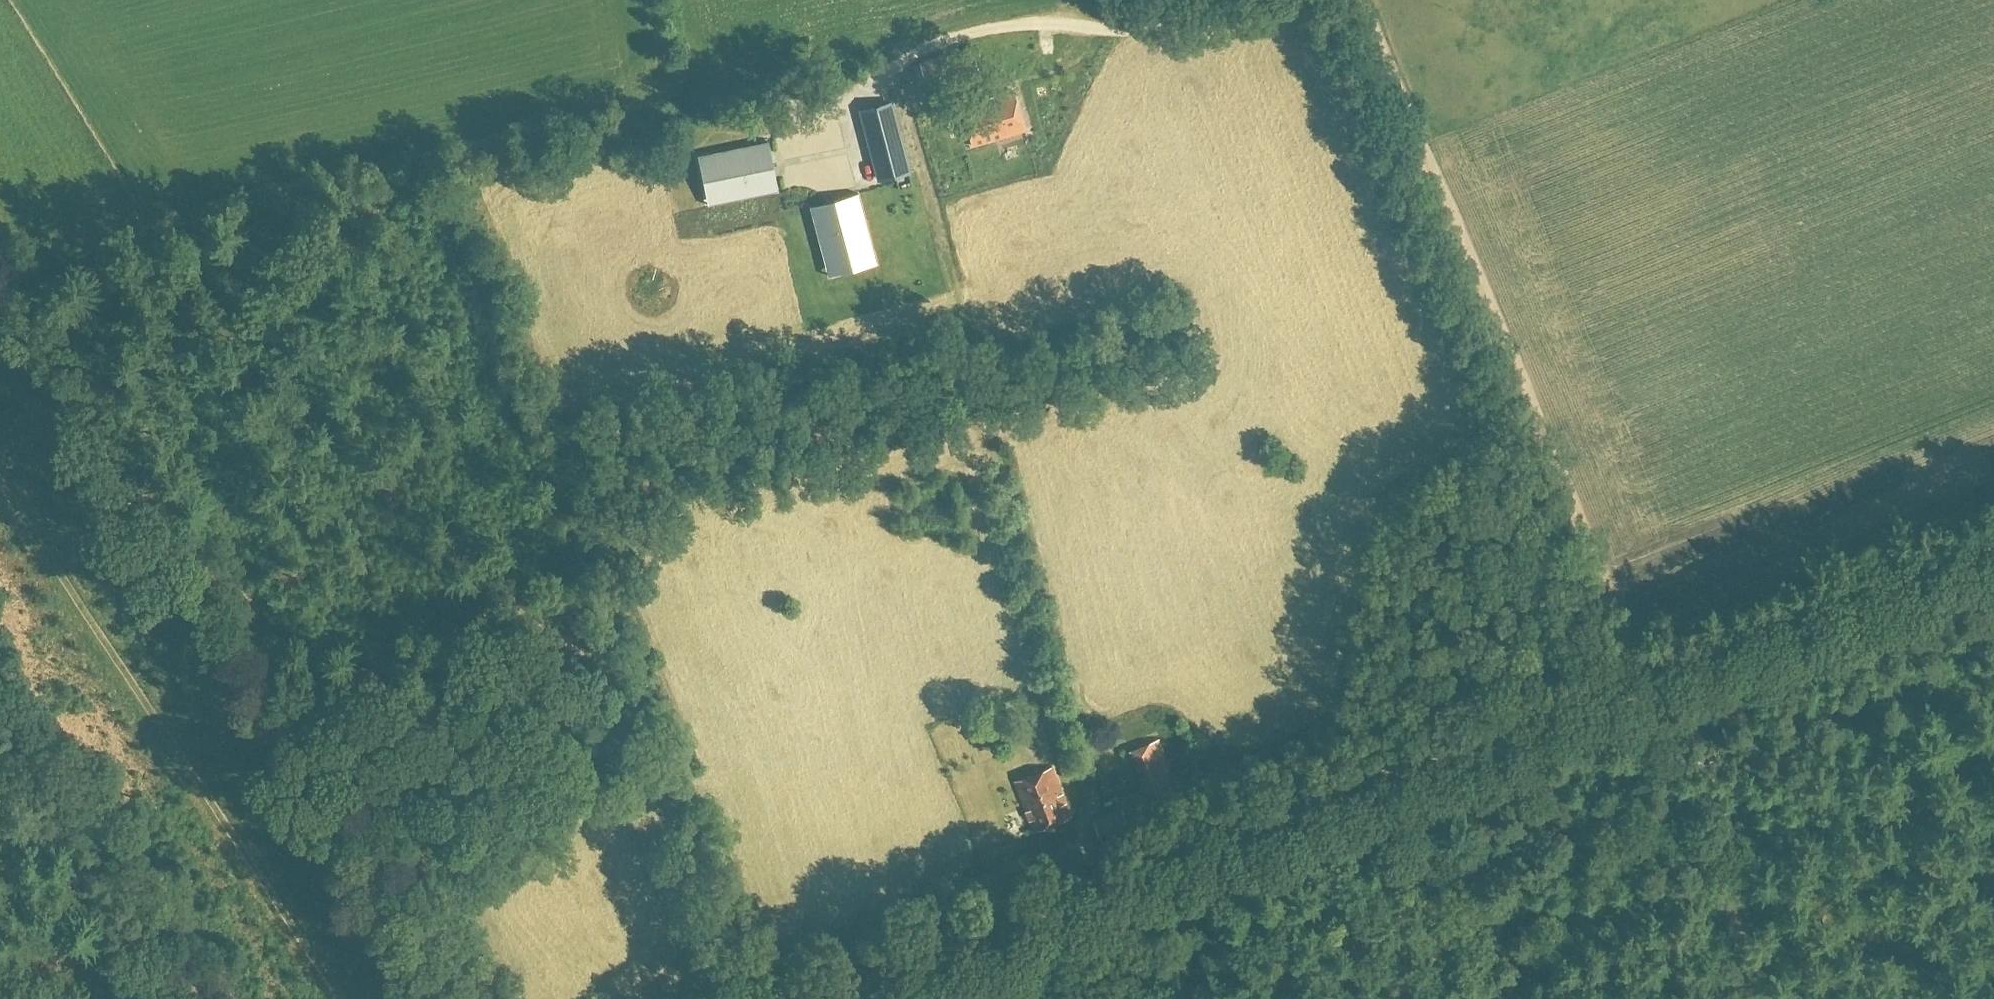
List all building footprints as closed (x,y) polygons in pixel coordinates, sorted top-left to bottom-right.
[(971,47),(921,61),(927,84),(978,70),(971,47)] [(1014,89),(962,104),(973,144),(1025,129),(1014,89)] [(897,121),(867,128),(879,177),(910,169),(897,121)] [(720,199),(774,188),(765,142),(710,153),(720,199)] [(863,203),(816,216),(830,270),(877,258),(863,203)] [(1159,739),(1130,751),(1148,797),(1178,784),(1171,769),(1159,739)] [(1016,781),(1034,830),(1072,815),(1054,767),(1016,781)] [(1124,805),(1095,817),(1104,840),(1133,827),(1124,805)]
